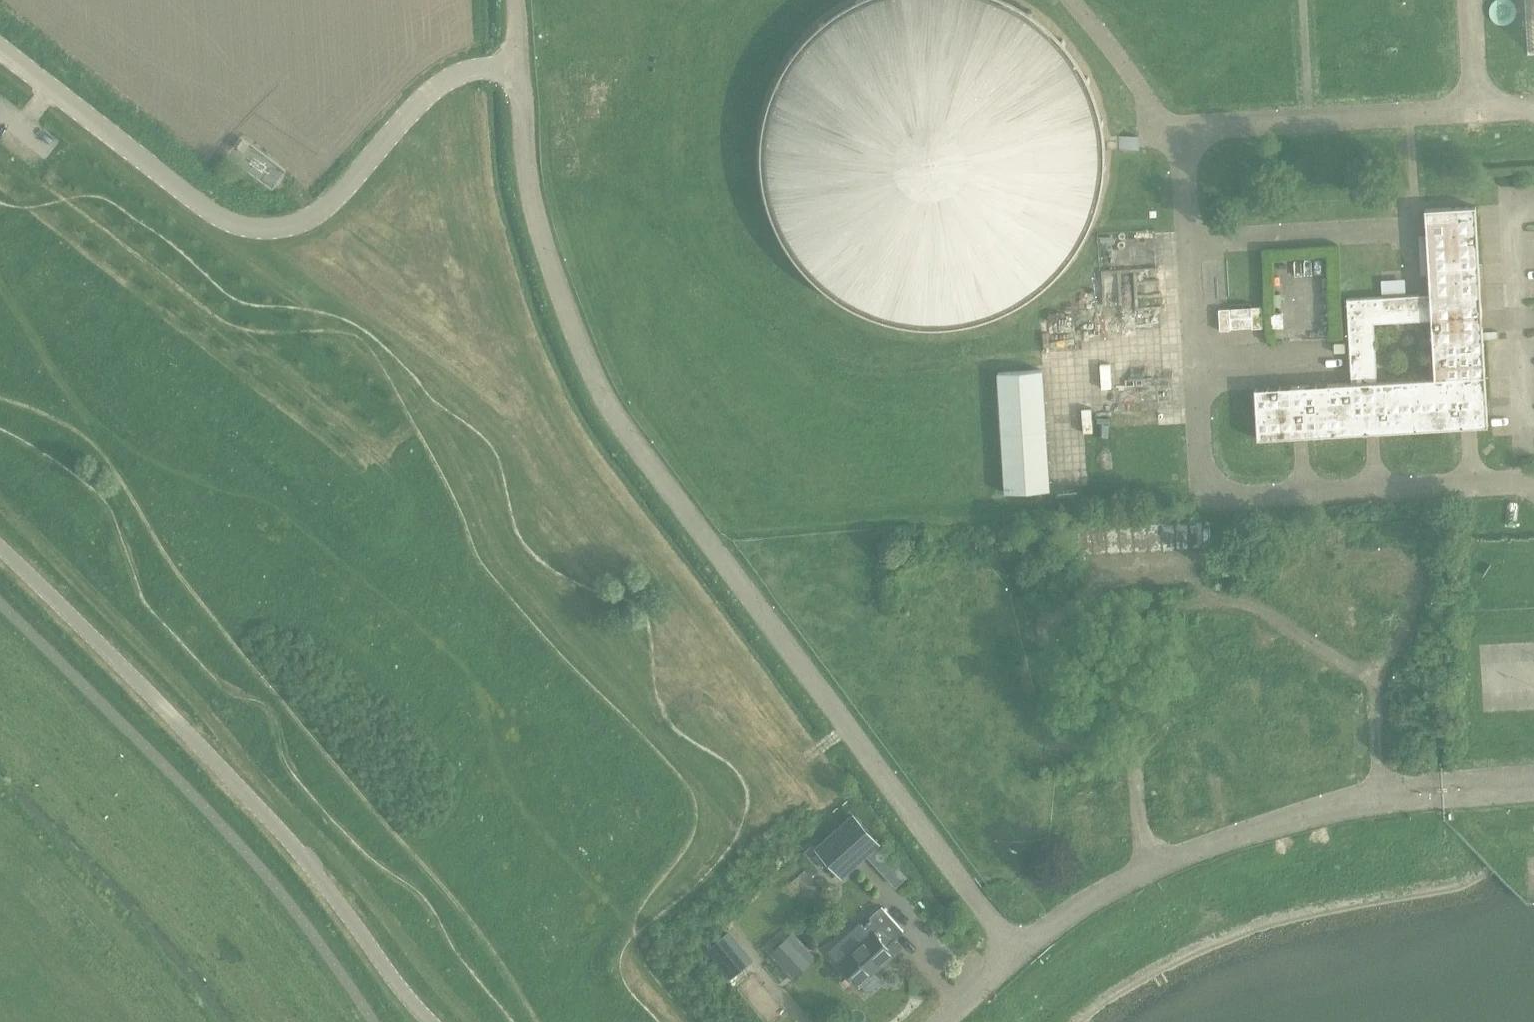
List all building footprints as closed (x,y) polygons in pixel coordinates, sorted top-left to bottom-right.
[(762,154),(762,161),(763,169),(763,176),(765,184),(766,191),(768,198),(770,205),(772,212),(775,219),(778,226),(781,233),(785,239),(788,246),(792,252),(797,258),(801,264),(806,269),(811,275),(817,280),(822,285),(828,290),(834,294),(840,298),(846,302),(853,306),(859,309),(866,312),(873,315),(880,318),(887,320),(894,322),(901,323),(909,325),(916,326),(923,326),(931,327),(938,327),(946,326),(953,326),(961,325),(968,323),(975,322),(982,320),(989,318),(996,315),(1003,312),(1010,309),(1017,306),(1023,302),(1029,298),(1035,294),(1041,290),(1047,285),(1053,280),(1058,275),(1063,269),(1068,264),(1073,258),(1077,252),(1081,246),(1085,239),(1088,233),(1091,226),(1094,219),(1097,212),(1099,205),(1102,198),(1103,191),(1105,184),(1106,176),(1107,169),(1107,161),(1107,154),(1107,147),(1107,139),(1106,132),(1105,124),(1103,117),(1102,110),(1099,103),(1097,96),(1094,89),(1091,82),(1088,75),(1085,69),(1081,62),(1077,56),(1072,50),(1068,44),(1063,39),(1058,33),(1053,28),(1047,23),(1041,18),(1035,14),(1029,10),(1023,6),(1017,2),(1012,0),(857,0),(853,2),(846,6),(840,10),(834,14),(828,18),(822,23),(817,28),(811,33),(806,39),(801,44),(797,50),(792,56),(788,62),(785,69),(781,75),(778,82),(775,89),(772,96),(770,103),(768,110),(766,117),(765,124),(763,132),(763,139),(762,147),(762,154)] [(1533,55),(1533,0),(1525,0),(1528,55),(1533,55)] [(1140,148),(1139,136),(1120,137),(1119,137),(1120,150),(1121,150),(1121,149),(1140,148)] [(242,139),(237,146),(244,151),(249,144),(242,139)] [(1259,439),(1489,426),(1477,206),(1426,209),(1431,294),(1384,297),(1348,299),(1352,383),(1256,388),(1259,439)] [(1263,307),(1231,309),(1219,310),(1221,331),(1232,330),(1231,329),(1253,328),(1253,329),(1264,328),(1263,307)] [(1043,370),(999,373),(1006,493),(1050,490),(1043,370)] [(1079,557),(1205,549),(1205,544),(1212,544),(1211,527),(1204,527),(1204,521),(1078,529),(1079,557)] [(843,875),(879,843),(855,816),(819,848),(843,875)] [(861,984),(871,975),(895,953),(902,947),(895,939),(905,931),(883,907),(871,917),(872,919),(865,926),(871,934),(841,962),(852,975),(861,984)] [(730,956),(741,947),(728,933),(710,949),(733,977),(742,970),(730,956)] [(789,969),(804,956),(788,938),(773,951),(789,969)]
